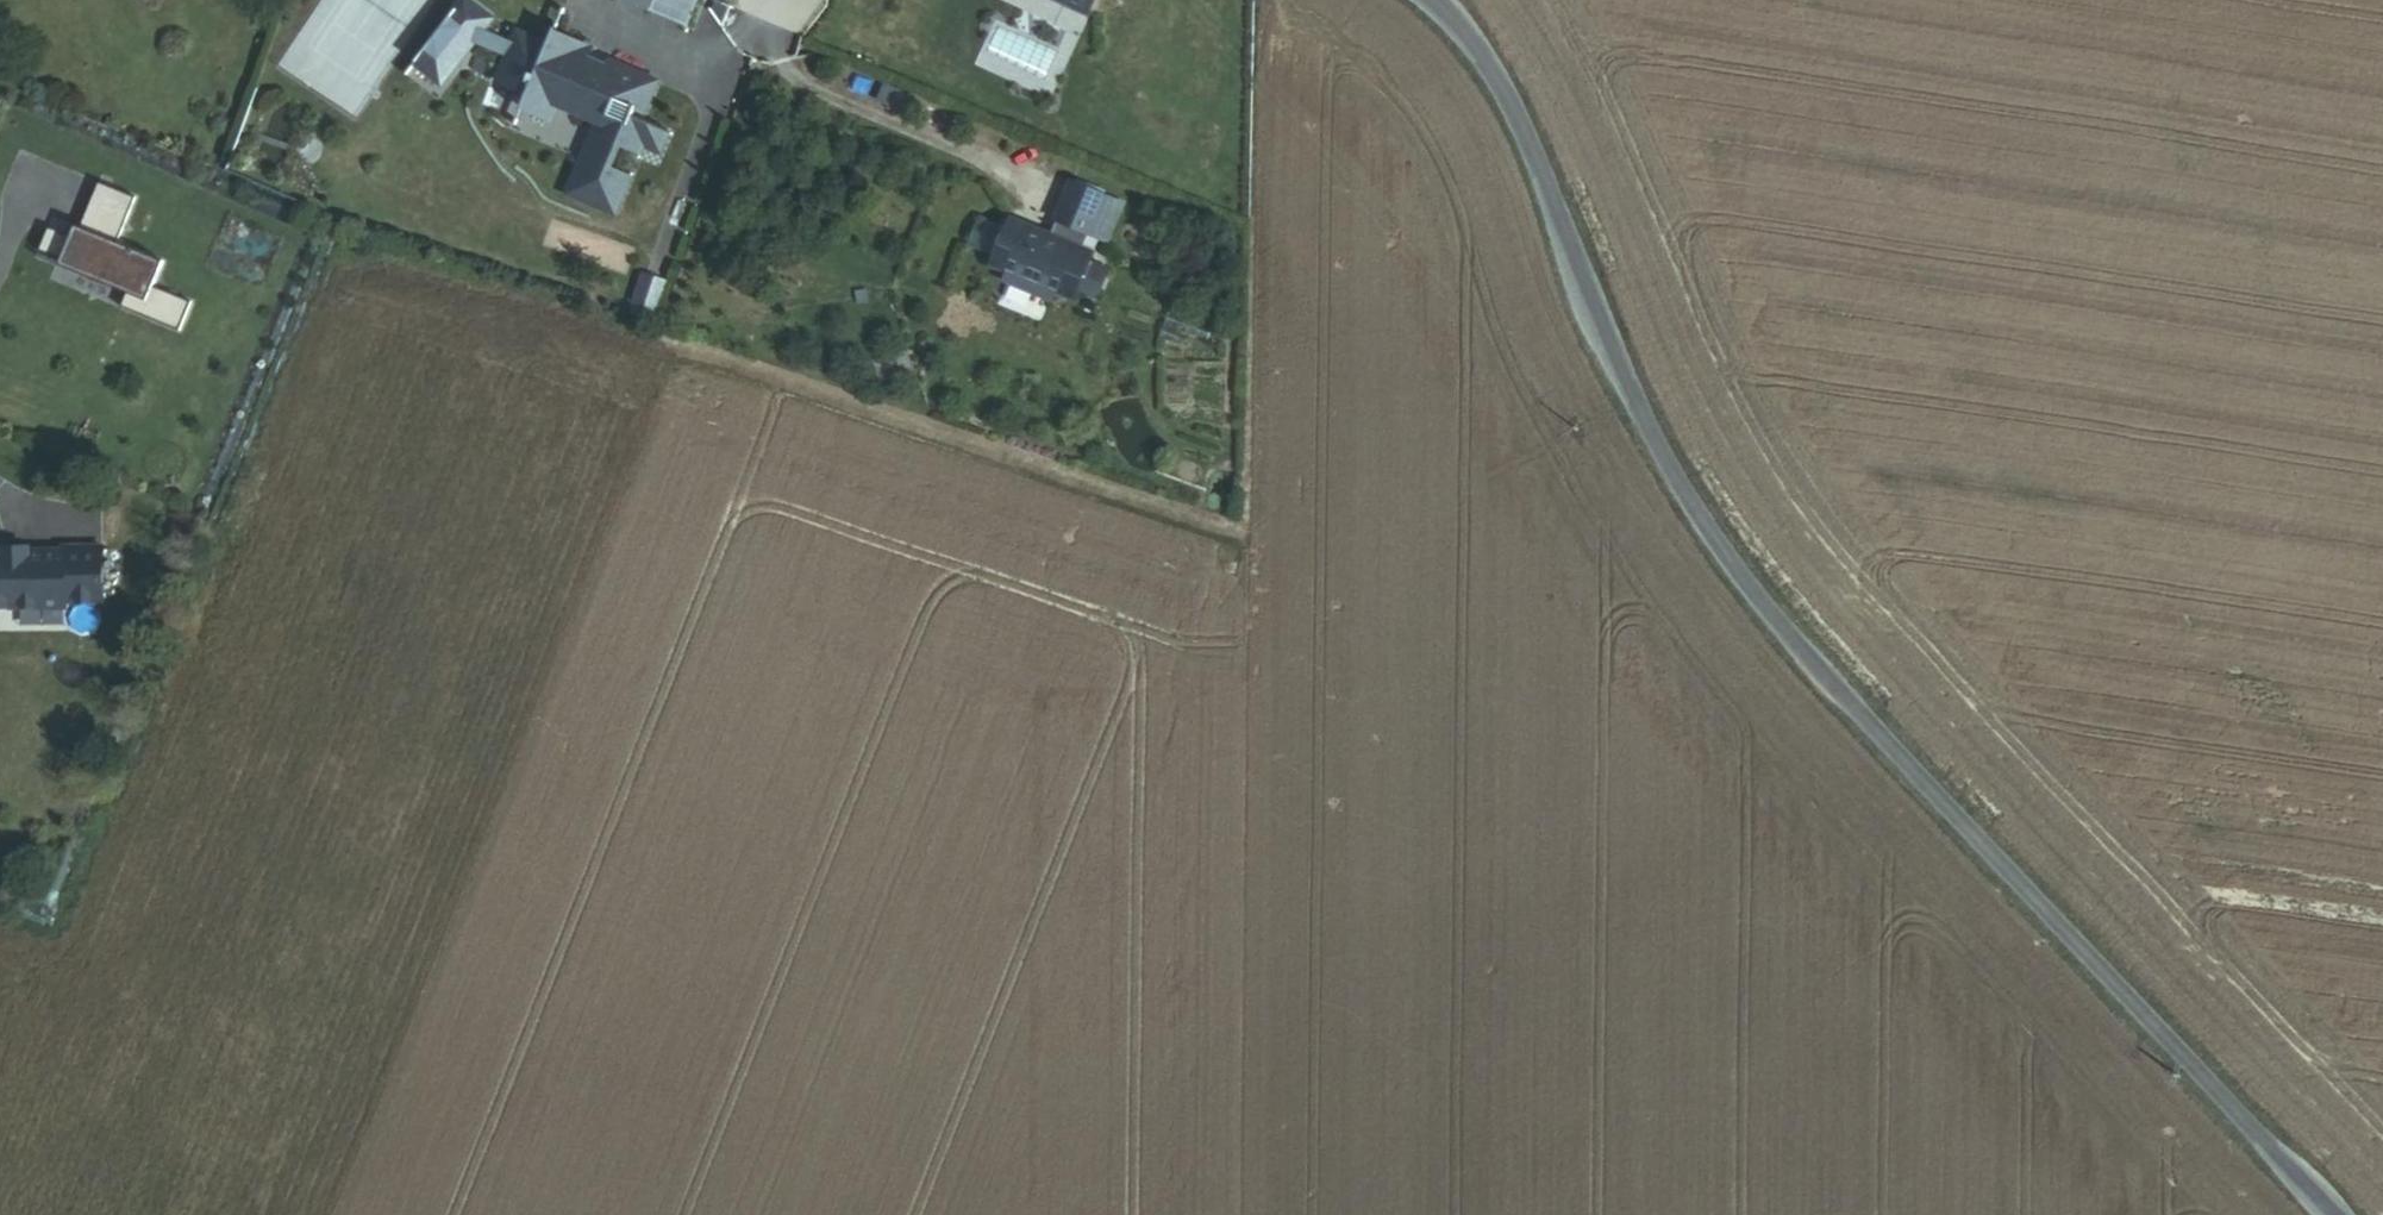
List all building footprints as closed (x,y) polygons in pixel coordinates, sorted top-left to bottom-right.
[(471,0),(464,0),(414,67),(442,89),(476,47),(508,59),(498,85),(529,98),(523,113),(555,126),(561,110),(596,126),(566,196),(619,220),(636,178),(616,171),(625,150),(644,158),(648,151),(664,158),(673,133),(647,120),(663,81),(611,60),(607,65),(591,58),(596,47),(558,32),(560,25),(554,23),(546,42),(518,29),(513,39),(489,29),(498,18),(471,0)] [(1089,18),(1097,0),(1049,0),(1089,18)] [(1125,203),(1067,179),(1049,223),(1055,225),(1051,234),(1005,215),(1000,227),(981,219),(970,245),(993,255),(987,269),(1003,275),(999,285),(1050,306),(1054,298),(1074,306),(1077,298),(1099,307),(1114,271),(1092,262),(1096,253),(1082,248),(1087,237),(1107,245),(1125,203)] [(162,218),(125,203),(106,248),(74,234),(70,245),(65,243),(47,236),(38,258),(155,308),(152,314),(146,327),(205,352),(217,324),(179,308),(190,283),(143,263),(162,218)] [(84,605),(83,599),(120,595),(114,541),(76,545),(77,550),(37,554),(37,551),(17,553),(17,556),(0,558),(0,614),(84,605)]
